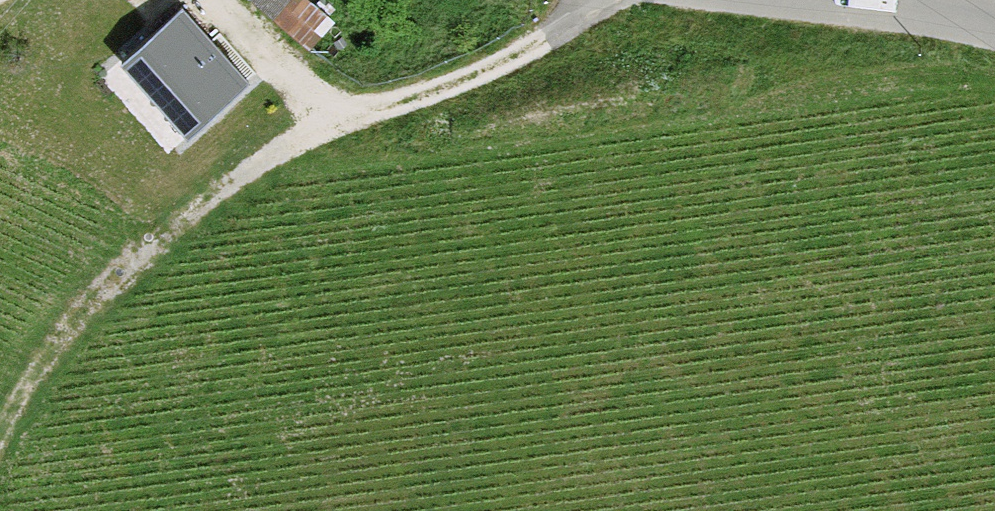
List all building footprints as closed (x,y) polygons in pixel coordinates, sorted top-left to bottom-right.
[(177,4),(121,53),(165,104),(222,55),(177,4)]
